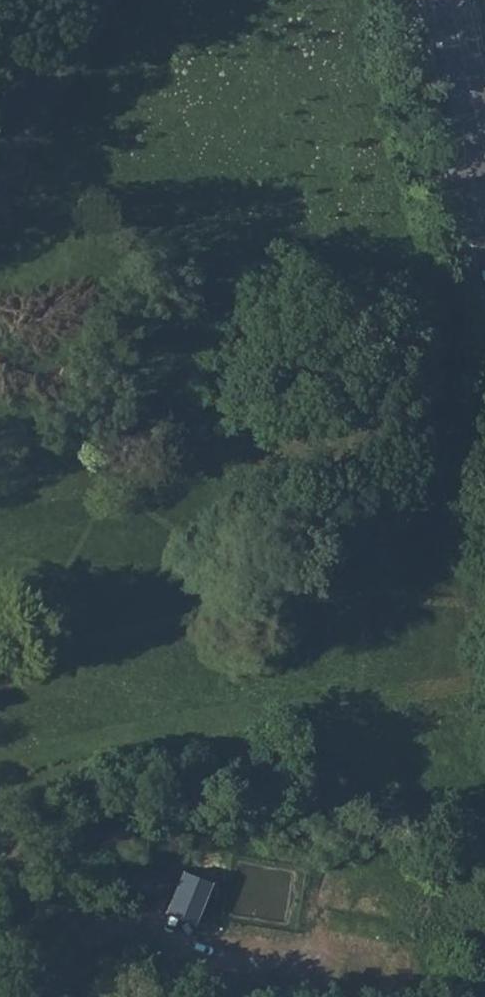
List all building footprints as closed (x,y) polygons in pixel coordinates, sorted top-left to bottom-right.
[(126,871),(117,894),(154,909),(163,886),(126,871)]
